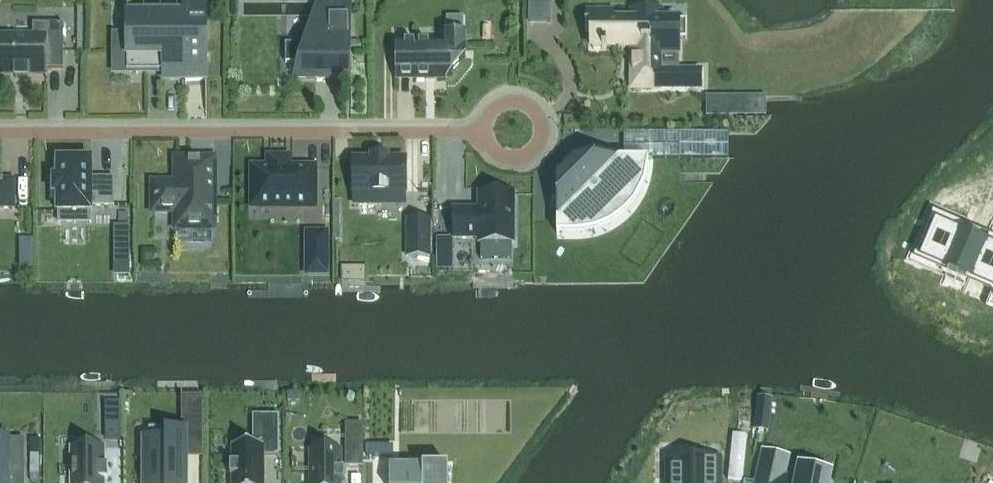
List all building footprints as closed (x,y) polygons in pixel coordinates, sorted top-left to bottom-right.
[(205,79),(207,79),(207,0),(205,0),(205,1),(184,1),(184,17),(127,17),(127,36),(115,37),(115,55),(127,55),(127,72),(163,72),(163,79),(205,79)] [(343,79),(343,55),(350,55),(350,0),(349,0),(349,2),(318,2),(305,44),(286,44),(286,63),(299,63),(295,79),(343,79)] [(551,23),(551,1),(530,0),(529,23),(551,23)] [(593,20),(593,33),(593,49),(602,49),(602,50),(606,50),(606,49),(632,49),(632,88),(700,88),(700,71),(661,71),(661,49),(678,49),(678,20),(661,20),(661,12),(632,12),(632,20),(593,20)] [(16,75),(16,79),(28,79),(28,75),(46,75),(46,79),(47,79),(47,69),(63,69),(63,30),(38,30),(38,38),(0,38),(0,75),(16,75)] [(397,43),(397,47),(397,74),(397,78),(397,79),(398,79),(414,79),(446,79),(446,78),(466,58),(466,35),(464,35),(446,35),(445,35),(445,42),(414,42),(398,42),(397,42),(397,43)] [(727,117),(727,97),(716,97),(716,117),(727,117)] [(266,155),(266,169),(253,169),(253,201),(253,206),(270,206),(300,206),(313,206),(313,193),(313,169),(290,169),(290,155),(266,155)] [(58,213),(92,213),(92,206),(114,206),(114,178),(92,178),(92,160),(74,160),(74,156),(62,156),(62,160),(58,160),(58,178),(54,178),(54,194),(58,194),(58,213)] [(371,157),(371,160),(353,160),(353,193),(355,193),(355,205),(380,205),(380,193),(406,193),(406,160),(389,160),(389,157),(371,157)] [(556,174),(556,176),(557,176),(557,234),(559,234),(559,223),(563,223),(575,223),(583,222),(591,221),(599,218),(607,214),(613,209),(619,204),(624,198),(629,190),(633,183),(635,174),(637,162),(648,162),(650,158),(573,160),(573,159),(572,159),(572,161),(558,175),(558,174),(556,174)] [(214,228),(213,163),(213,160),(191,160),(176,160),(176,184),(154,184),(154,211),(176,211),(176,228),(178,228),(178,243),(212,242),(212,228),(214,228)] [(14,208),(14,181),(0,181),(0,208),(14,208)] [(454,210),(454,239),(479,239),(479,243),(514,243),(514,194),(479,194),(479,210),(454,210)] [(407,220),(407,256),(430,256),(430,220),(407,220)] [(130,226),(115,226),(115,264),(120,264),(130,264),(130,226)] [(307,232),(307,276),(328,276),(329,232),(307,232)] [(922,260),(952,272),(950,276),(973,286),(967,299),(992,310),(992,306),(992,259),(987,257),(988,253),(964,243),(963,246),(933,234),(922,260)] [(439,238),(439,257),(450,256),(450,238),(439,238)] [(20,239),(20,251),(33,251),(33,239),(20,239)] [(120,264),(115,264),(115,277),(130,276),(130,264),(120,264)] [(342,266),(342,276),(342,282),(366,282),(366,276),(366,266),(342,266)] [(288,393),(288,402),(300,402),(300,393),(288,393)] [(188,435),(204,435),(204,403),(188,403),(188,435)] [(120,404),(107,404),(107,439),(121,439),(120,404)] [(279,415),(262,415),(262,445),(253,446),(232,446),(232,464),(230,464),(230,466),(231,466),(232,474),(230,474),(230,476),(232,476),(232,482),(264,482),(264,455),(279,455),(279,415)] [(757,415),(755,431),(767,432),(769,417),(757,415)] [(149,482),(184,482),(184,431),(165,431),(165,437),(149,437),(149,482)] [(8,470),(24,470),(24,439),(0,439),(0,482),(8,482),(8,470)] [(346,440),(346,465),(363,465),(363,441),(346,440)] [(391,447),(366,447),(366,456),(391,456),(391,447)] [(72,482),(104,482),(104,481),(108,481),(108,467),(104,467),(104,449),(72,449),(72,482)] [(310,482),(341,482),(341,481),(343,481),(343,470),(341,470),(341,451),(310,451),(310,482)] [(39,454),(30,454),(30,474),(39,474),(39,454)] [(757,482),(828,482),(829,478),(799,472),(797,480),(783,477),(786,463),(763,458),(757,482)] [(671,482),(722,482),(722,462),(671,462),(671,482)] [(390,466),(390,482),(448,482),(448,467),(423,467),(423,466),(390,466)]
